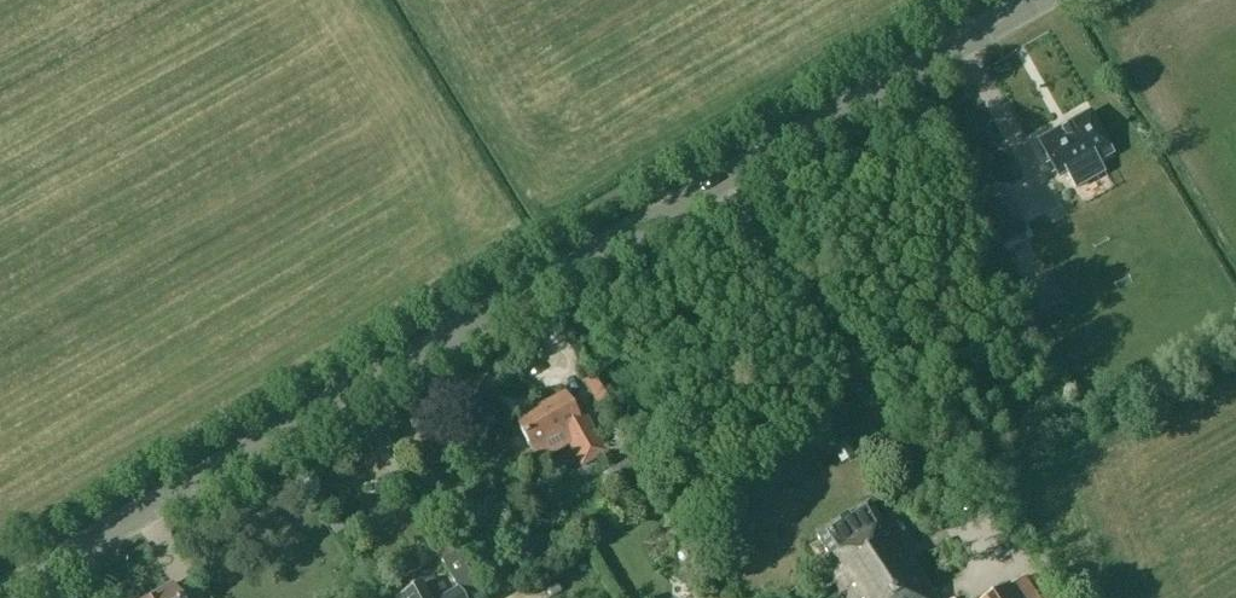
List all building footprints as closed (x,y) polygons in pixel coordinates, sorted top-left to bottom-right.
[(1098,159),(1113,151),(1090,111),(1039,139),(1059,174),(1066,169),(1075,186),(1104,170),(1098,159)] [(983,199),(1005,239),(1026,228),(1004,187),(983,199)] [(1032,298),(1041,314),(1062,302),(1052,286),(1032,298)] [(555,340),(541,343),(545,366),(560,364),(555,340)] [(582,382),(603,421),(616,413),(594,375),(582,382)] [(564,394),(516,421),(539,462),(567,445),(581,468),(607,454),(581,408),(574,411),(564,394)] [(601,476),(609,489),(634,475),(627,461),(601,476)] [(883,527),(868,503),(817,536),(832,559),(823,565),(844,597),(934,597),(887,525),(883,527)] [(327,523),(335,536),(345,531),(337,518),(327,523)] [(474,581),(457,552),(441,561),(457,590),(447,595),(443,597),(483,597),(474,581)] [(1036,596),(1024,578),(1012,585),(1011,584),(990,597),(1054,597),(1048,589),(1036,596)] [(396,597),(430,597),(421,583),(396,597)] [(149,597),(179,597),(172,585),(149,597)]
